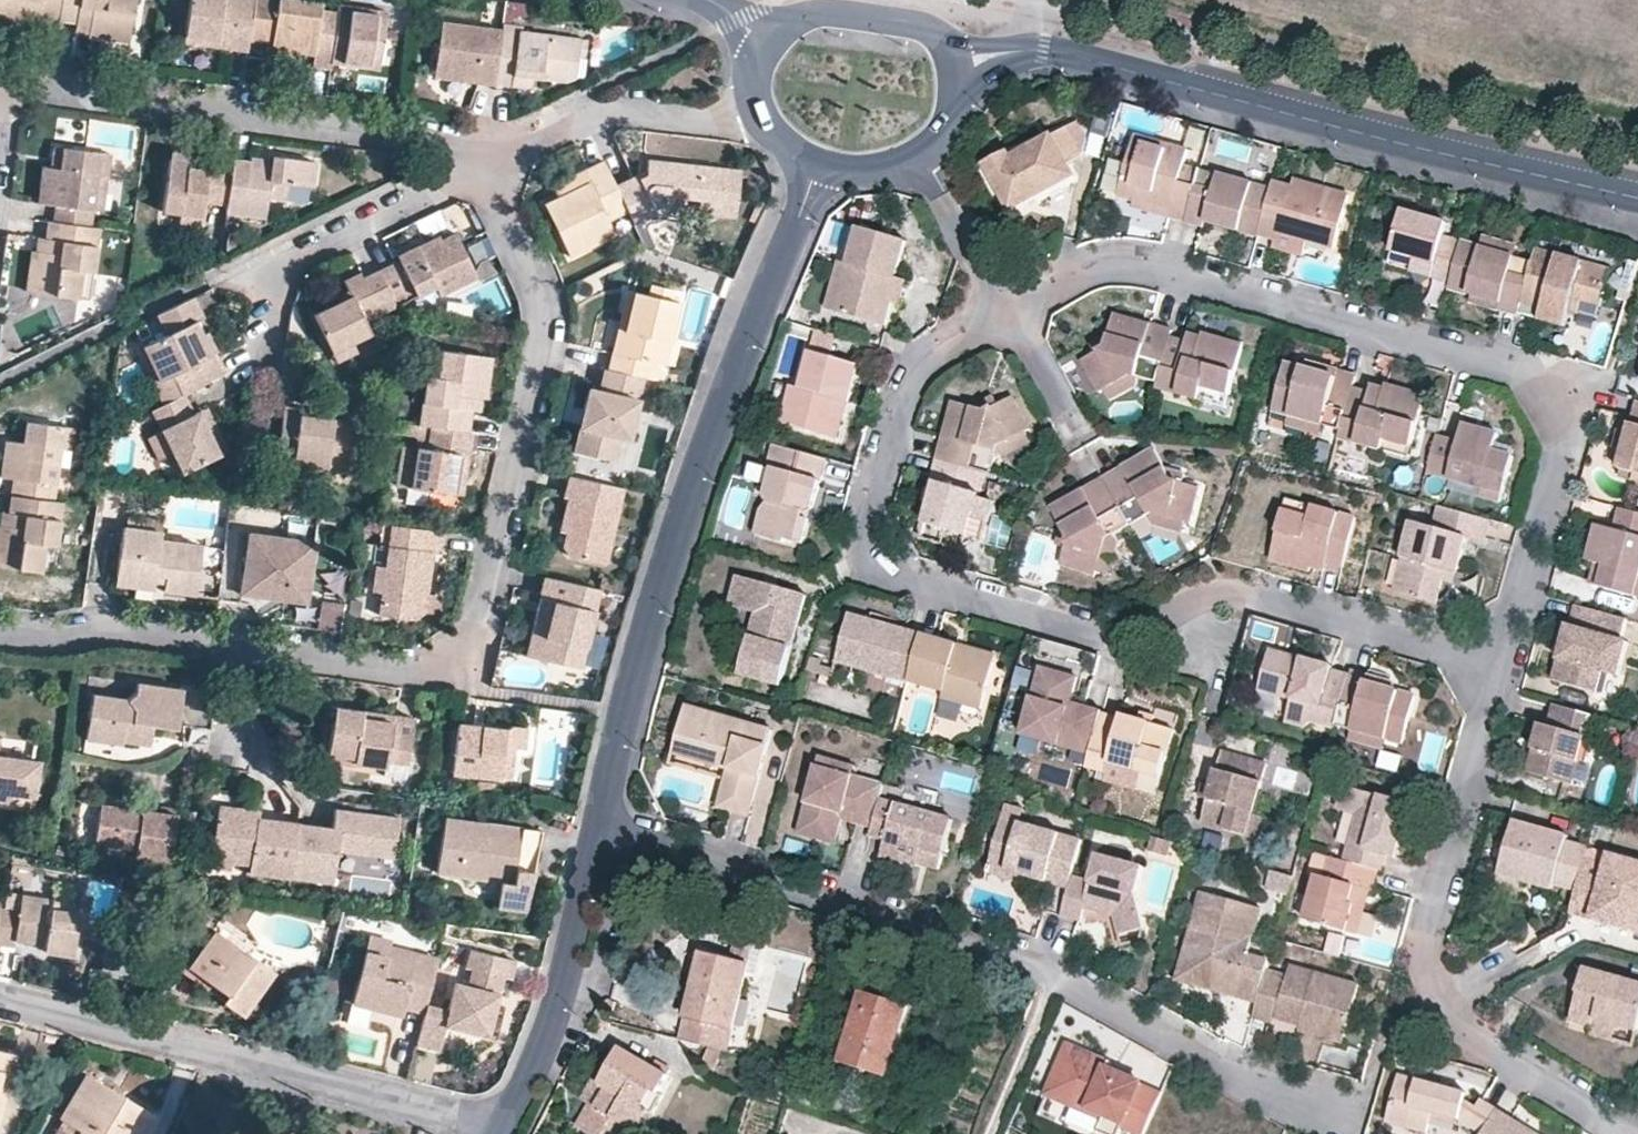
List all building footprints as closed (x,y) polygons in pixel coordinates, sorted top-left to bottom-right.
[(25,13),(38,15),(59,17),(61,0),(0,0),(0,24),(22,27),(23,22),(25,13)] [(131,41),(136,0),(61,0),(59,17),(76,20),(91,22),(90,30),(89,36),(131,41)] [(181,31),(227,37),(225,45),(244,47),(245,37),(251,0),(185,0),(181,31)] [(311,52),(318,4),(318,0),(251,0),(245,37),(266,40),(277,41),(276,48),(311,52)] [(318,4),(311,52),(309,62),(328,65),(329,59),(375,65),(384,5),(343,0),(336,0),(336,7),(318,4)] [(25,13),(23,22),(37,23),(38,15),(25,13)] [(494,71),(500,28),(441,19),(434,67),(477,73),(476,78),(493,81),(493,80),(494,71)] [(76,20),(75,28),(90,30),(91,22),(76,20)] [(577,57),(580,38),(500,28),(494,71),(513,74),(512,81),(530,83),(531,74),(567,78),(575,74),(577,57)] [(181,31),(179,38),(225,45),(227,37),(181,31)] [(577,57),(584,58),(587,38),(580,38),(577,57)] [(276,48),(277,41),(266,40),(266,47),(276,48)] [(434,67),(434,73),(476,78),(477,73),(434,67)] [(494,71),(493,80),(512,81),(513,74),(494,71)] [(1110,137),(1116,116),(1097,111),(1091,132),(1095,133),(1110,137)] [(1104,156),(1110,137),(1095,133),(1090,152),(1104,156)] [(1189,148),(1137,133),(1119,193),(1132,197),(1168,207),(1166,216),(1184,221),(1194,185),(1179,181),(1184,165),(1189,148)] [(1053,141),(1065,166),(1080,158),(1066,134),(1053,141)] [(68,142),(60,141),(56,165),(65,167),(68,142)] [(992,184),(1012,217),(1074,181),(1065,166),(1053,141),(1042,147),(1010,167),(1013,172),(992,184)] [(59,202),(97,207),(102,172),(112,174),(116,148),(68,142),(65,167),(56,165),(47,164),(42,201),(59,202)] [(741,158),(650,148),(645,174),(636,179),(632,174),(616,182),(624,199),(631,212),(651,201),(654,203),(669,196),(671,179),(719,185),(717,202),(735,205),(741,158)] [(223,212),(262,216),(265,197),(282,198),(285,181),(308,184),(312,160),(270,154),(269,157),(268,166),(248,163),(249,160),(230,157),(225,196),(224,205),(223,212)] [(203,225),(206,203),(208,193),(225,196),(230,157),(210,155),(207,167),(196,166),(190,165),(188,164),(187,160),(185,157),(182,156),(178,155),(174,156),(171,157),(170,161),(163,212),(181,214),(181,223),(203,225)] [(268,166),(269,157),(249,155),(249,160),(248,163),(268,166)] [(188,164),(190,165),(196,166),(196,158),(185,157),(187,160),(188,164)] [(611,222),(604,208),(624,199),(616,182),(609,170),(604,159),(581,170),(588,183),(558,197),(546,204),(567,244),(611,222)] [(985,171),(992,184),(1013,172),(1010,167),(1006,159),(985,171)] [(1179,181),(1194,185),(1199,169),(1184,165),(1179,181)] [(1218,165),(1215,174),(1249,184),(1251,175),(1218,165)] [(632,174),(636,179),(645,174),(646,167),(632,174)] [(1204,227),(1205,223),(1230,230),(1255,238),(1256,236),(1269,190),(1249,184),(1215,174),(1199,169),(1194,185),(1184,221),(1204,227)] [(588,183),(581,170),(552,184),(558,197),(588,183)] [(97,207),(107,209),(112,174),(102,172),(97,207)] [(717,202),(719,185),(671,179),(669,196),(717,202)] [(1272,181),(1269,190),(1256,236),(1274,241),(1277,234),(1299,241),(1329,249),(1345,195),(1290,179),(1288,186),(1272,181)] [(208,193),(206,203),(224,205),(225,196),(208,193)] [(1132,197),(1130,205),(1166,216),(1168,207),(1132,197)] [(59,202),(57,220),(94,225),(97,207),(59,202)] [(1388,251),(1410,257),(1430,263),(1427,276),(1448,282),(1458,246),(1438,240),(1442,224),(1399,212),(1388,251)] [(80,298),(84,271),(98,272),(103,226),(94,225),(57,220),(51,219),(48,238),(47,251),(39,250),(35,250),(29,293),(80,298)] [(1205,223),(1204,227),(1229,234),(1230,230),(1205,223)] [(904,238),(858,224),(847,259),(844,266),(849,268),(834,313),(880,327),(896,282),(892,280),(904,238)] [(476,273),(455,231),(439,239),(418,249),(415,244),(395,254),(397,260),(379,269),(391,292),(409,283),(414,292),(434,282),(439,292),(476,273)] [(415,244),(418,249),(439,239),(436,233),(415,244)] [(1277,234),(1274,241),(1273,247),(1295,254),(1299,241),(1277,234)] [(48,238),(41,237),(39,250),(47,251),(48,238)] [(1479,241),(1476,251),(1510,260),(1513,250),(1479,241)] [(1446,290),(1473,297),(1500,304),(1498,311),(1516,315),(1517,313),(1520,303),(1530,266),(1510,260),(1476,251),(1458,246),(1448,282),(1446,290)] [(1520,303),(1517,313),(1538,319),(1562,326),(1566,312),(1569,301),(1579,303),(1593,307),(1603,271),(1534,252),(1530,266),(1520,303)] [(1410,257),(1407,270),(1427,276),(1430,263),(1410,257)] [(844,266),(838,264),(823,309),(834,313),(849,268),(844,266)] [(342,280),(349,294),(314,311),(333,348),(352,338),(369,329),(364,316),(377,310),(373,301),(391,292),(379,269),(362,278),(359,272),(342,280)] [(98,272),(84,271),(80,298),(94,300),(98,272)] [(674,297),(676,285),(654,281),(651,292),(636,289),(629,328),(621,326),(612,367),(645,375),(655,377),(659,360),(664,336),(672,338),(680,299),(674,297)] [(888,305),(896,308),(904,284),(896,282),(888,305)] [(636,289),(629,287),(621,326),(629,328),(636,289)] [(155,312),(164,331),(140,342),(157,378),(171,371),(181,391),(209,378),(199,359),(212,354),(202,332),(196,320),(202,316),(191,295),(155,312)] [(1473,297),(1471,303),(1498,311),(1500,304),(1473,297)] [(1579,303),(1569,301),(1566,312),(1576,314),(1579,303)] [(1133,376),(1156,383),(1168,339),(1170,332),(1114,316),(1108,337),(1104,347),(1096,352),(1080,361),(1098,393),(1102,390),(1129,375),(1133,376)] [(212,354),(218,351),(208,329),(202,332),(212,354)] [(810,352),(831,358),(838,337),(816,330),(810,352)] [(1200,347),(1202,337),(1187,334),(1185,343),(1200,347)] [(1202,337),(1200,347),(1185,343),(1168,339),(1156,383),(1155,387),(1200,400),(1202,390),(1229,397),(1243,347),(1203,335),(1202,337)] [(659,360),(669,362),(674,338),(672,338),(664,336),(659,360)] [(1104,347),(1108,337),(1091,345),(1096,352),(1104,347)] [(337,357),(357,348),(352,338),(333,348),(337,357)] [(429,373),(439,374),(443,348),(432,347),(429,373)] [(495,355),(443,348),(439,374),(429,373),(422,422),(432,424),(470,429),(472,429),(475,408),(477,394),(484,395),(490,395),(495,355)] [(779,423),(827,437),(837,402),(846,404),(857,366),(831,358),(810,352),(798,390),(790,388),(779,423)] [(1306,358),(1304,365),(1333,373),(1335,366),(1306,358)] [(1271,407),(1287,411),(1321,420),(1340,426),(1351,385),(1354,372),(1335,366),(1333,373),(1304,365),(1283,360),(1271,407)] [(583,408),(592,410),(587,428),(579,426),(572,452),(613,462),(619,436),(630,438),(645,375),(612,367),(605,365),(600,389),(588,386),(583,408)] [(157,378),(151,380),(162,401),(181,391),(171,371),(157,378)] [(1102,390),(1107,399),(1130,386),(1133,376),(1129,375),(1102,390)] [(1370,380),(1367,389),(1381,393),(1384,384),(1370,380)] [(1381,445),(1383,436),(1411,444),(1424,393),(1385,381),(1384,384),(1381,393),(1367,389),(1351,385),(1340,426),(1338,433),(1381,445)] [(1202,390),(1200,400),(1226,407),(1229,397),(1202,390)] [(162,401),(150,406),(160,427),(169,447),(181,470),(217,453),(196,409),(191,411),(181,391),(162,401)] [(954,396),(935,458),(981,471),(984,472),(991,447),(993,441),(1018,427),(1025,423),(1006,391),(992,399),(984,404),(974,401),(954,396)] [(992,399),(989,393),(974,401),(984,404),(992,399)] [(475,408),(483,409),(484,395),(477,394),(475,408)] [(1630,429),(1624,428),(1619,448),(1625,449),(1621,464),(1623,465),(1637,468),(1635,475),(1635,476),(1637,477),(1637,401),(1630,429)] [(827,437),(836,440),(846,404),(837,402),(827,437)] [(217,453),(226,449),(206,405),(196,409),(217,453)] [(356,421),(330,418),(304,414),(304,407),(286,405),(279,459),(296,462),(329,467),(349,470),(356,421)] [(330,418),(330,411),(304,407),(304,414),(330,418)] [(579,426),(587,428),(592,410),(583,408),(579,426)] [(1287,411),(1285,420),(1318,429),(1321,420),(1287,411)] [(21,413),(13,412),(10,436),(19,437),(21,413)] [(21,413),(19,437),(10,436),(1,435),(0,441),(0,472),(14,474),(11,493),(49,498),(52,479),(56,444),(67,445),(70,419),(21,413)] [(467,452),(470,429),(432,424),(429,446),(418,445),(417,453),(414,473),(400,471),(398,484),(427,488),(429,489),(452,492),(458,451),(467,452)] [(1499,501),(1512,456),(1493,451),(1496,443),(1497,436),(1461,426),(1456,443),(1447,477),(1450,478),(1479,486),(1477,494),(1499,501)] [(169,447),(160,427),(145,434),(154,454),(169,447)] [(1022,434),(1018,427),(993,441),(991,447),(998,448),(1022,434)] [(1383,436),(1381,445),(1409,453),(1411,444),(1383,436)] [(1425,471),(1447,477),(1456,443),(1434,437),(1425,471)] [(1512,456),(1514,449),(1496,443),(1493,451),(1512,456)] [(67,445),(56,444),(52,479),(63,481),(67,445)] [(807,520),(802,520),(804,513),(809,511),(816,483),(819,482),(824,459),(770,444),(765,462),(766,467),(771,468),(763,497),(767,501),(758,511),(752,535),(782,543),(784,538),(800,543),(807,520)] [(452,492),(460,493),(467,452),(458,451),(452,492)] [(1128,526),(1148,515),(1154,513),(1183,520),(1188,521),(1197,488),(1180,483),(1170,480),(1165,471),(1154,451),(1102,479),(1128,526)] [(400,471),(414,473),(417,453),(403,452),(400,471)] [(929,481),(937,483),(935,491),(932,503),(926,523),(964,533),(981,471),(935,458),(929,481)] [(296,462),(295,473),(327,477),(329,467),(296,462)] [(766,467),(760,465),(754,486),(763,497),(771,468),(766,467)] [(1635,475),(1637,468),(1623,465),(1621,471),(1635,475)] [(1180,483),(1182,475),(1165,471),(1170,480),(1180,483)] [(568,554),(603,563),(620,484),(568,472),(564,493),(568,494),(562,520),(568,521),(566,527),(562,543),(568,554)] [(1477,494),(1479,486),(1450,478),(1448,486),(1477,494)] [(1093,573),(1094,568),(1104,539),(1110,537),(1128,526),(1102,479),(1052,508),(1063,526),(1069,536),(1066,547),(1061,564),(1093,573)] [(450,509),(452,492),(429,489),(427,505),(450,509)] [(935,491),(926,489),(923,501),(932,503),(935,491)] [(1283,492),(1280,502),(1307,510),(1310,500),(1283,492)] [(9,509),(7,524),(0,523),(0,567),(41,573),(44,544),(57,545),(63,500),(49,498),(11,493),(9,509)] [(989,497),(975,494),(964,533),(978,537),(989,497)] [(1307,510),(1280,502),(1263,559),(1306,571),(1308,566),(1310,560),(1323,563),(1339,568),(1355,513),(1310,500),(1307,510)] [(1615,527),(1637,533),(1637,509),(1621,504),(1615,527)] [(1438,603),(1446,571),(1457,574),(1467,538),(1483,541),(1489,520),(1440,506),(1434,527),(1411,521),(1401,558),(1405,560),(1396,591),(1438,603)] [(7,524),(9,509),(0,508),(0,523),(7,524)] [(1148,515),(1153,524),(1181,531),(1183,520),(1154,513),(1148,515)] [(1605,562),(1601,578),(1600,583),(1637,592),(1637,533),(1615,527),(1596,522),(1587,558),(1596,561),(1605,562)] [(412,620),(424,610),(433,550),(440,551),(443,530),(391,523),(388,546),(385,567),(377,566),(374,592),(382,592),(379,616),(412,620)] [(1058,545),(1066,547),(1069,536),(1063,526),(1058,545)] [(157,580),(158,574),(168,575),(167,582),(166,590),(197,594),(203,546),(161,540),(162,531),(125,527),(118,576),(157,580)] [(243,591),(278,596),(279,586),(309,590),(315,542),(250,534),(243,591)] [(1094,568),(1107,571),(1114,545),(1110,537),(1104,539),(1094,568)] [(41,573),(54,574),(57,545),(44,544),(41,573)] [(377,566),(385,567),(388,546),(380,544),(377,566)] [(1310,560),(1308,566),(1321,570),(1323,563),(1310,560)] [(1605,562),(1596,561),(1592,576),(1601,578),(1605,562)] [(1457,574),(1446,571),(1438,603),(1447,605),(1457,574)] [(527,652),(580,664),(597,585),(546,574),(527,652)] [(157,589),(157,580),(118,576),(118,584),(157,589)] [(739,675),(776,686),(802,598),(736,579),(728,607),(755,616),(739,675)] [(307,600),(309,590),(279,586),(278,596),(307,600)] [(321,602),(317,630),(340,634),(345,606),(321,602)] [(1570,623),(1578,624),(1584,604),(1577,602),(1570,623)] [(1556,676),(1599,689),(1606,670),(1622,674),(1631,640),(1624,637),(1630,617),(1584,604),(1578,624),(1570,656),(1562,654),(1556,676)] [(846,617),(844,625),(874,633),(877,624),(872,624),(846,617)] [(1562,654),(1570,656),(1578,624),(1570,623),(1562,654)] [(877,624),(874,633),(844,625),(833,665),(904,685),(905,683),(918,636),(877,624)] [(905,683),(939,693),(937,700),(956,705),(977,711),(990,666),(951,654),(953,646),(918,636),(905,683)] [(1278,647),(1271,645),(1268,658),(1274,660),(1278,647)] [(953,646),(951,654),(990,666),(992,657),(953,646)] [(1263,673),(1299,683),(1296,697),(1290,719),(1308,723),(1316,718),(1335,724),(1336,720),(1349,672),(1332,668),(1331,673),(1319,670),(1322,660),(1278,647),(1274,660),(1268,658),(1263,673)] [(1322,660),(1319,670),(1331,673),(1332,668),(1333,663),(1322,660)] [(1336,720),(1353,725),(1387,734),(1403,739),(1415,693),(1392,687),(1367,680),(1369,673),(1350,667),(1349,672),(1336,720)] [(1075,680),(1037,669),(1018,735),(1053,745),(1088,755),(1094,734),(1098,716),(1100,713),(1081,708),(1080,714),(1066,710),(1068,704),(1075,680)] [(1296,697),(1299,683),(1263,673),(1260,687),(1296,697)] [(1369,673),(1367,680),(1392,687),(1394,681),(1369,673)] [(137,746),(138,736),(151,737),(153,727),(176,730),(182,690),(136,684),(135,697),(126,700),(93,695),(87,741),(121,746),(121,743),(137,746)] [(937,700),(934,710),(953,715),(956,705),(937,700)] [(1543,720),(1538,738),(1543,739),(1540,747),(1535,746),(1529,767),(1573,779),(1588,732),(1604,737),(1609,717),(1557,702),(1551,722),(1543,720)] [(1068,704),(1066,710),(1080,714),(1081,708),(1068,704)] [(329,752),(356,756),(356,762),(387,766),(388,761),(408,763),(414,716),(335,706),(329,752)] [(673,754),(727,770),(739,773),(728,812),(746,817),(771,731),(686,707),(673,754)] [(1133,773),(1156,779),(1169,731),(1152,726),(1138,722),(1120,717),(1119,722),(1098,716),(1094,734),(1088,755),(1084,768),(1104,774),(1106,765),(1133,773)] [(1140,716),(1138,722),(1152,726),(1154,720),(1140,716)] [(505,727),(459,721),(453,768),(501,775),(506,742),(516,743),(523,744),(526,722),(513,720),(505,727)] [(1353,725),(1350,734),(1385,743),(1387,734),(1353,725)] [(1018,735),(1016,744),(1050,753),(1053,745),(1018,735)] [(138,736),(137,746),(150,747),(151,737),(138,736)] [(42,743),(0,738),(0,799),(1,799),(4,799),(7,797),(9,793),(34,796),(42,743)] [(501,775),(511,777),(516,743),(506,742),(501,775)] [(329,752),(327,761),(356,764),(356,762),(356,756),(329,752)] [(1219,753),(1210,787),(1206,803),(1199,824),(1244,838),(1251,816),(1264,766),(1219,753)] [(852,774),(855,763),(820,754),(817,764),(852,774)] [(387,766),(386,774),(406,776),(408,763),(388,761),(387,766)] [(834,840),(841,815),(843,809),(856,813),(854,819),(871,824),(875,811),(879,798),(883,783),(852,774),(817,764),(798,829),(834,840)] [(1106,765),(1104,774),(1130,782),(1133,773),(1106,765)] [(739,773),(727,770),(717,809),(728,812),(739,773)] [(492,780),(480,778),(479,786),(491,788),(492,780)] [(501,781),(492,780),(491,788),(500,789),(501,781)] [(1197,800),(1206,803),(1210,787),(1201,785),(1197,800)] [(1336,808),(1357,813),(1343,861),(1379,871),(1381,871),(1386,854),(1391,838),(1398,840),(1410,802),(1343,785),(1336,808)] [(931,812),(934,803),(897,792),(895,802),(931,812)] [(869,833),(885,838),(881,855),(915,866),(918,857),(921,849),(940,854),(950,819),(931,812),(895,802),(879,798),(875,811),(871,824),(869,833)] [(170,861),(176,814),(100,803),(96,843),(136,849),(135,856),(170,861)] [(1015,821),(1019,808),(1002,803),(998,817),(1015,821)] [(212,859),(232,862),(253,865),(253,874),(291,879),(298,825),(259,819),(259,813),(218,807),(212,859)] [(843,809),(841,815),(854,819),(856,813),(843,809)] [(333,885),(337,853),(394,861),(400,819),(335,810),(332,829),(298,825),(291,879),(333,885)] [(1258,818),(1251,816),(1244,838),(1252,841),(1258,818)] [(985,862),(1021,873),(1068,887),(1071,876),(1081,841),(1015,821),(998,817),(985,862)] [(543,832),(445,818),(438,873),(502,882),(498,908),(527,912),(543,832)] [(1572,840),(1519,826),(1504,881),(1525,887),(1539,890),(1557,895),(1558,889),(1582,895),(1590,864),(1593,854),(1594,852),(1571,846),(1572,840)] [(1164,855),(1168,841),(1150,836),(1145,850),(1164,855)] [(1398,840),(1391,838),(1386,854),(1394,856),(1398,840)] [(937,863),(940,854),(921,849),(918,857),(937,863)] [(1613,870),(1616,860),(1593,854),(1590,864),(1613,870)] [(1121,939),(1146,932),(1136,895),(1143,870),(1098,856),(1090,881),(1071,876),(1068,887),(1066,893),(1061,913),(1080,918),(1083,906),(1098,910),(1099,903),(1111,906),(1113,914),(1121,939)] [(1323,879),(1317,877),(1305,919),(1347,933),(1354,905),(1349,904),(1354,887),(1369,892),(1372,892),(1379,871),(1343,861),(1329,857),(1323,879)] [(212,859),(211,869),(232,871),(232,862),(212,859)] [(1601,918),(1637,928),(1637,866),(1616,860),(1613,870),(1590,864),(1582,895),(1575,919),(1599,925),(1601,918)] [(1019,881),(1021,873),(985,862),(983,869),(1019,881)] [(1525,887),(1504,881),(1498,904),(1519,910),(1524,892),(1525,887)] [(1354,887),(1349,904),(1354,905),(1347,933),(1357,936),(1369,892),(1354,887)] [(1525,887),(1524,892),(1537,896),(1539,890),(1525,887)] [(1193,917),(1206,922),(1197,960),(1202,962),(1199,979),(1235,989),(1233,994),(1257,1001),(1265,970),(1268,959),(1248,953),(1260,908),(1201,890),(1193,917)] [(16,939),(45,943),(45,949),(73,953),(79,911),(73,910),(74,900),(21,893),(20,908),(2,905),(0,920),(0,943),(15,945),(16,939)] [(1099,903),(1098,910),(1113,914),(1111,906),(1099,903)] [(1202,962),(1197,960),(1206,922),(1193,917),(1178,973),(1199,979),(1202,962)] [(1599,925),(1637,936),(1637,928),(1601,918),(1599,925)] [(251,1001),(273,970),(215,929),(190,964),(228,993),(232,987),(251,1001)] [(1121,939),(1124,949),(1141,944),(1146,932),(1121,939)] [(141,970),(147,946),(108,936),(99,971),(122,977),(125,966),(141,970)] [(371,937),(367,953),(388,958),(391,946),(392,942),(371,937)] [(439,959),(391,946),(388,958),(367,953),(354,1000),(377,1006),(380,996),(388,998),(385,1008),(404,1013),(407,1004),(426,1009),(428,1004),(433,985),(439,959)] [(469,986),(460,984),(451,1010),(428,1004),(426,1009),(417,1040),(442,1047),(449,1025),(487,1035),(496,1008),(504,978),(509,978),(515,960),(473,949),(468,968),(473,970),(481,971),(476,989),(469,986)] [(710,953),(702,951),(697,974),(705,976),(710,953)] [(710,953),(705,976),(697,974),(680,1037),(729,1050),(748,973),(736,969),(737,959),(710,953)] [(737,959),(736,969),(748,973),(750,963),(737,959)] [(1601,1016),(1637,1026),(1637,979),(1587,964),(1571,1018),(1598,1026),(1601,1016)] [(1276,1018),(1278,1012),(1301,1019),(1345,1031),(1357,986),(1290,966),(1286,976),(1265,970),(1257,1001),(1252,1016),(1275,1023),(1276,1018)] [(481,971),(473,970),(469,986),(476,989),(481,971)] [(242,1015),(251,1001),(232,987),(228,993),(223,1001),(242,1015)] [(843,1061),(887,1074),(909,1003),(863,990),(843,1061)] [(377,1006),(385,1008),(388,998),(380,996),(377,1006)] [(1278,1012),(1276,1018),(1299,1025),(1301,1019),(1278,1012)] [(1596,1032),(1636,1044),(1637,1036),(1637,1026),(1601,1016),(1598,1026),(1596,1032)] [(1299,1025),(1298,1029),(1341,1042),(1345,1031),(1301,1019),(1299,1025)] [(1161,1091),(1129,1077),(1107,1071),(1100,1072),(1099,1058),(1069,1045),(1049,1090),(1104,1114),(1097,1131),(1104,1133),(1119,1133),(1121,1129),(1133,1133),(1142,1133),(1161,1091)] [(595,1133),(630,1133),(634,1127),(641,1129),(651,1110),(654,1111),(664,1093),(660,1092),(673,1069),(660,1063),(657,1067),(621,1047),(601,1080),(595,1077),(583,1099),(592,1104),(580,1126),(595,1133)] [(14,1054),(0,1050),(0,1107),(14,1054)] [(1131,1073),(1099,1058),(1100,1072),(1107,1071),(1129,1077),(1131,1073)] [(833,1092),(813,1086),(816,1072),(797,1068),(786,1104),(826,1115),(833,1092)] [(63,1119),(80,1128),(76,1133),(145,1133),(157,1114),(87,1072),(60,1117),(63,1119)] [(1420,1133),(1425,1133),(1432,1113),(1458,1120),(1480,1133),(1493,1112),(1494,1111),(1478,1100),(1473,1108),(1462,1102),(1433,1093),(1434,1086),(1397,1077),(1384,1124),(1420,1133)] [(1434,1086),(1433,1093),(1462,1102),(1464,1094),(1434,1086)] [(634,1127),(630,1133),(644,1133),(656,1113),(654,1111),(651,1110),(641,1129),(634,1127)] [(1505,1128),(1509,1122),(1493,1112),(1480,1133),(1514,1133),(1505,1128)] [(1425,1133),(1454,1133),(1458,1120),(1432,1113),(1425,1133)] [(80,1128),(63,1119),(54,1133),(76,1133),(80,1128)] [(1505,1128),(1514,1133),(1528,1133),(1509,1122),(1505,1128)]
